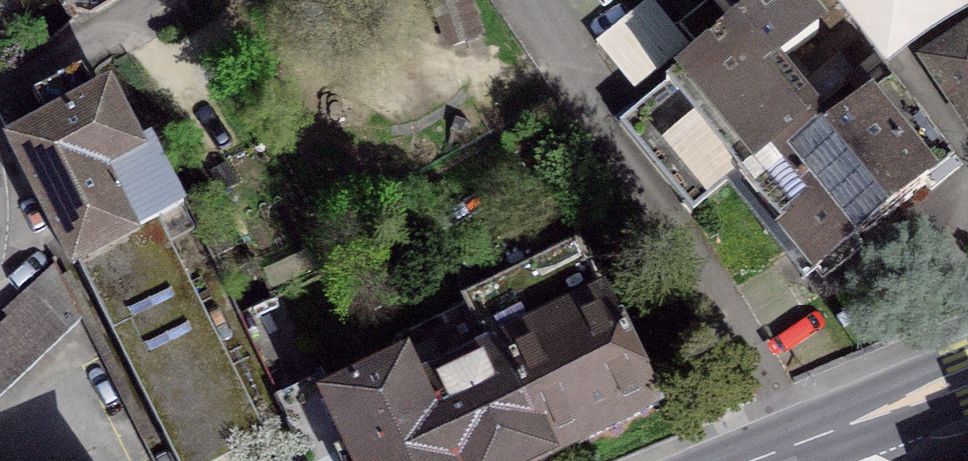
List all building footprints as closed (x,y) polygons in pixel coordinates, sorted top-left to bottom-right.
[(931,190),(959,167),(876,63),(809,117),(778,77),(796,62),(790,55),(817,33),(799,10),(812,0),(709,0),(678,26),(702,56),(619,124),(684,207),(733,167),(822,278),(861,247),(855,240),(925,183),(931,190)] [(967,125),(967,29),(924,59),(967,125)] [(174,460),(227,460),(262,444),(159,232),(167,229),(103,96),(9,141),(74,275),(82,271),(174,460)] [(491,350),(499,346),(552,456),(658,404),(640,361),(604,295),(602,296),(577,247),(467,301),(469,304),(491,350)] [(89,325),(51,283),(0,331),(0,407),(89,325)] [(456,460),(541,460),(552,456),(499,346),(491,350),(469,304),(396,340),(406,359),(404,360),(419,385),(456,460)] [(419,385),(404,360),(333,397),(322,374),(293,389),(327,460),(456,460),(419,385)]
